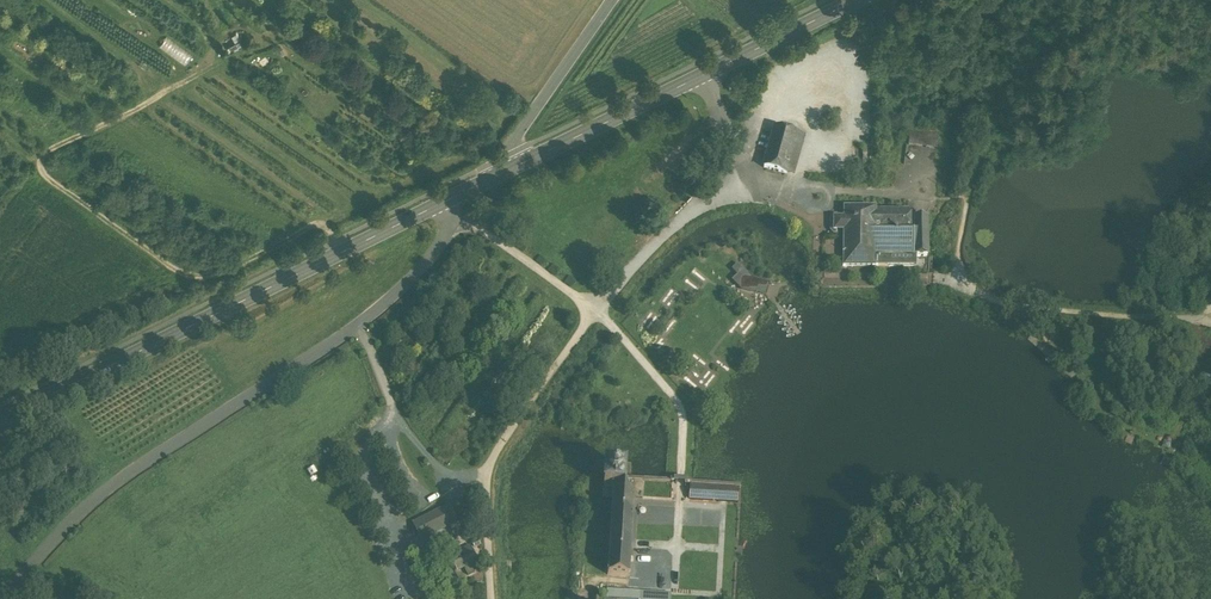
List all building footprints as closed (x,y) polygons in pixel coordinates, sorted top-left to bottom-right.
[(166,35),(158,44),(184,64),(191,55),(166,35)] [(805,137),(773,128),(762,168),(794,177),(805,137)] [(940,136),(910,131),(908,143),(938,148),(940,136)] [(874,210),(845,210),(845,218),(836,218),(836,216),(833,216),(830,219),(830,231),(833,236),(836,236),(836,233),(844,233),(844,268),(874,268),(874,257),(927,257),(927,219),(914,219),(914,212),(874,212),(874,210)] [(766,297),(769,284),(752,280),(737,264),(731,270),(737,276),(731,281),(742,291),(766,297)] [(1201,336),(1190,333),(1187,343),(1198,347),(1201,336)] [(1202,334),(1201,336),(1198,347),(1210,350),(1210,336),(1202,334)] [(1180,364),(1162,358),(1160,366),(1177,372),(1180,364)] [(1201,381),(1198,390),(1210,394),(1210,383),(1201,381)] [(1188,407),(1182,405),(1180,412),(1196,416),(1198,410),(1188,407)] [(606,488),(614,488),(606,575),(631,578),(634,499),(625,486),(626,468),(606,467),(606,488)] [(740,490),(691,486),(690,499),(739,503),(740,490)] [(448,508),(414,525),(421,540),(456,523),(448,508)] [(469,551),(453,559),(459,570),(463,568),(468,577),(474,573),(471,566),(475,564),(469,551)] [(672,594),(608,591),(608,598),(672,598),(672,594)]
